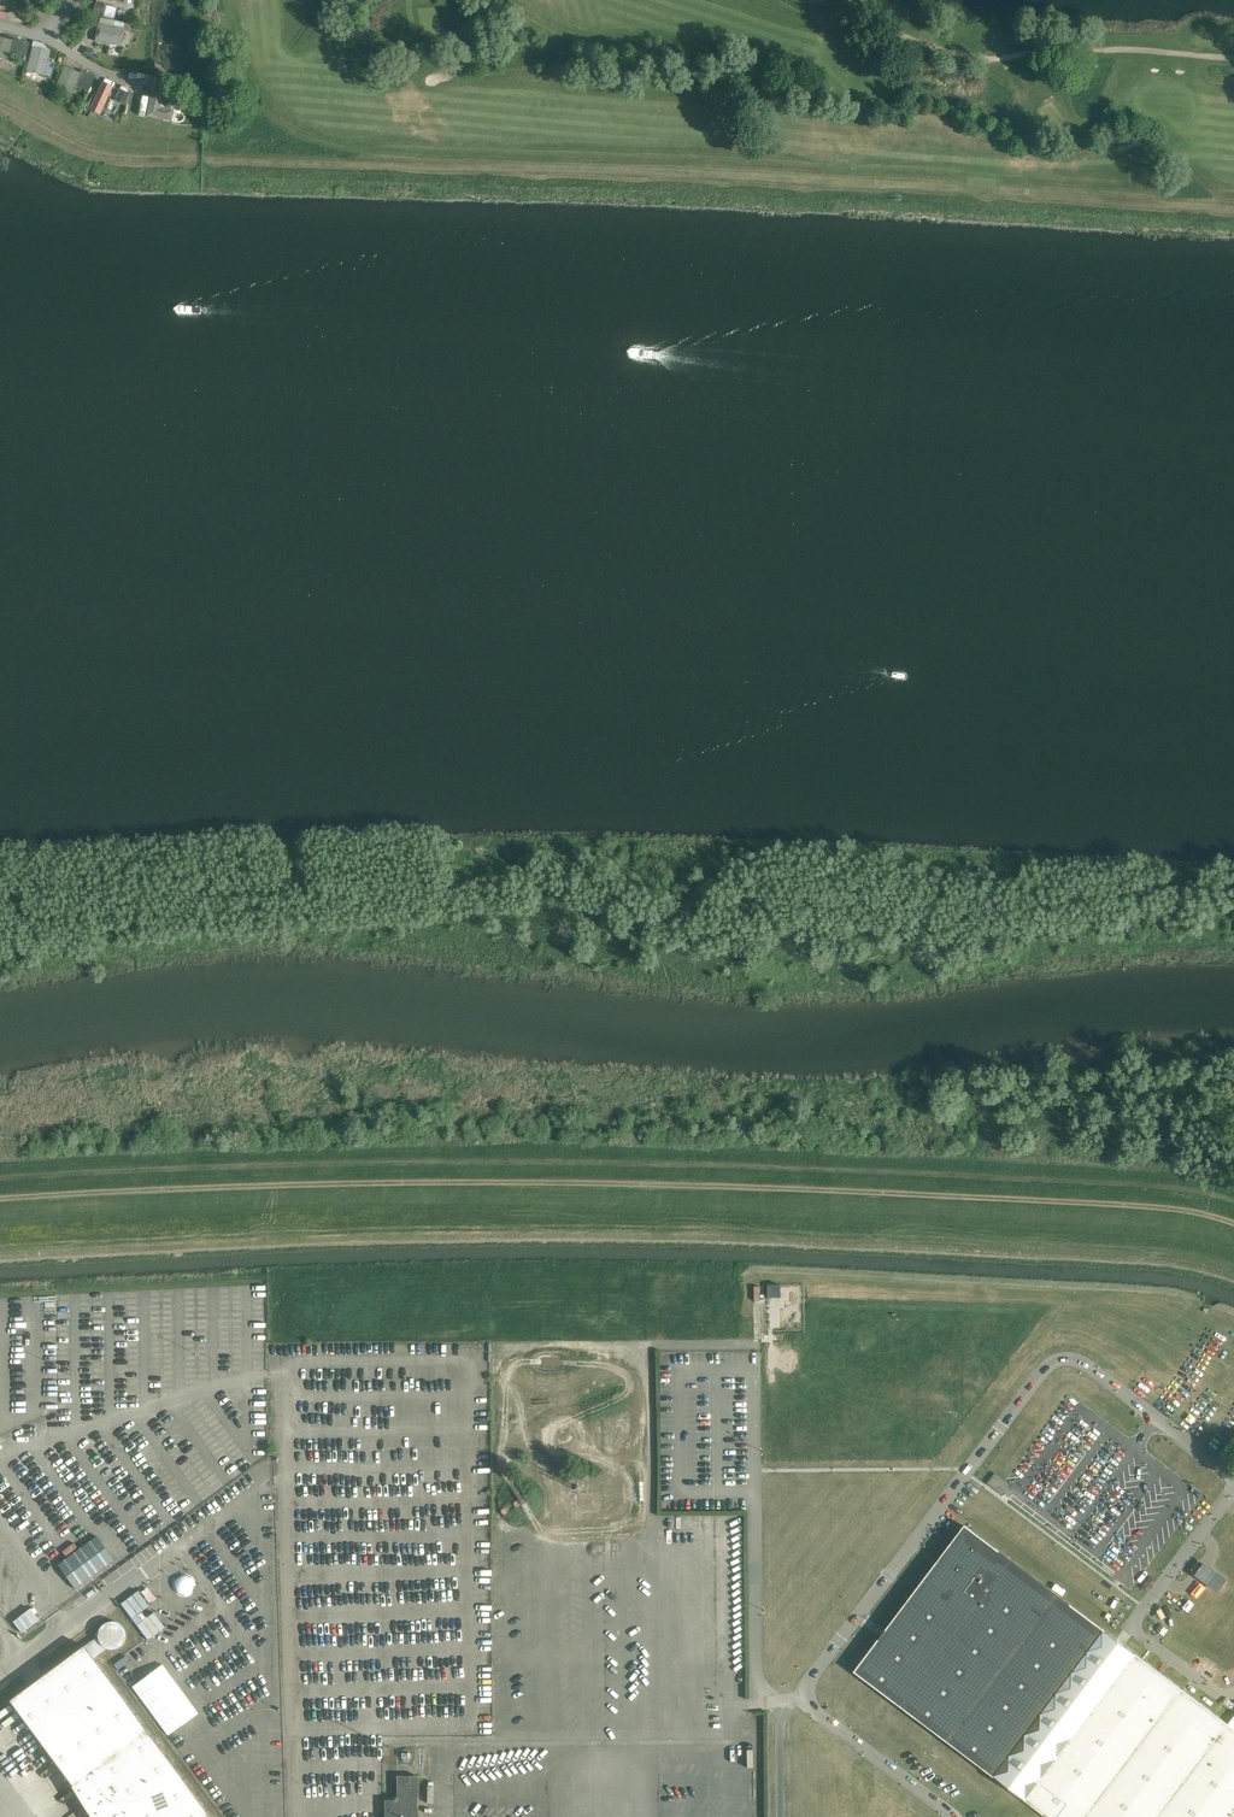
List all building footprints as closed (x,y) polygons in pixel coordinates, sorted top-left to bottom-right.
[(14,12),(22,10),(20,0),(11,0),(14,12)] [(96,2),(92,16),(101,18),(104,4),(96,2)] [(98,23),(95,42),(122,47),(125,28),(124,28),(99,24),(98,23)] [(8,61),(13,41),(0,38),(0,59),(8,61)] [(85,46),(82,53),(92,58),(94,54),(93,50),(85,46)] [(44,76),(50,52),(33,47),(27,71),(44,76)] [(58,54),(56,62),(64,63),(66,56),(58,54)] [(55,87),(72,94),(81,73),(64,66),(55,87)] [(155,77),(153,86),(165,88),(167,79),(155,77)] [(100,115),(113,87),(102,82),(89,110),(100,115)] [(152,87),(146,117),(171,122),(174,109),(161,106),(165,89),(152,87)] [(120,89),(115,100),(125,105),(130,94),(120,89)] [(996,1473),(988,1482),(1004,1494),(1011,1484),(996,1473)] [(1228,1724),(965,1526),(855,1672),(1048,1816),(1233,1816),(1233,1717),(1228,1724)] [(97,1535),(57,1565),(75,1589),(114,1559),(97,1535)] [(1195,1576),(1218,1593),(1228,1580),(1206,1562),(1195,1576)] [(9,1700),(95,1816),(211,1816),(94,1658),(107,1648),(106,1648),(105,1647),(104,1646),(103,1646),(102,1645),(102,1644),(101,1643),(100,1642),(100,1641),(99,1640),(99,1639),(99,1637),(99,1636),(85,1646),(84,1645),(9,1700)] [(417,1775),(397,1775),(397,1799),(384,1800),(385,1816),(418,1816),(417,1775)]
